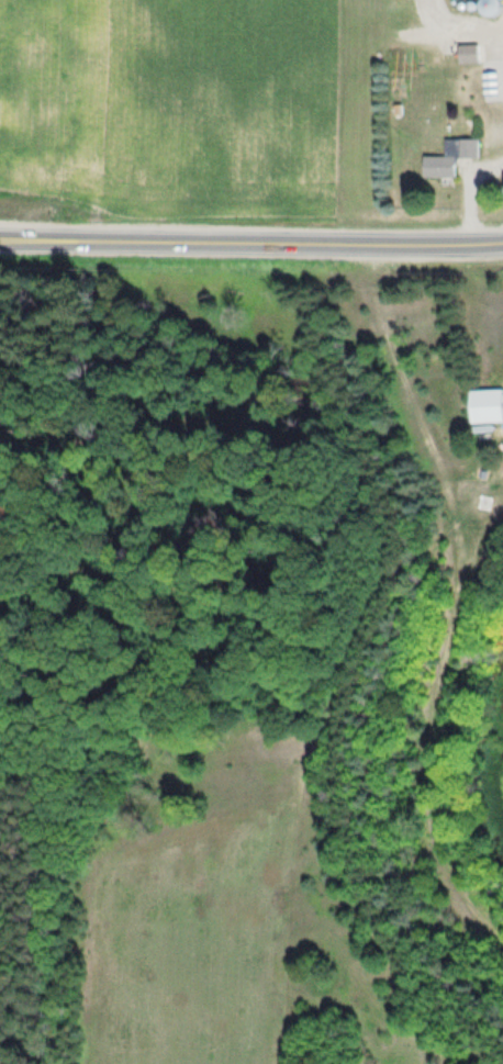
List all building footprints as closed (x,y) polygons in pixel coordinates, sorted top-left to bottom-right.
[(494,16),(502,0),(484,0),(480,8),(494,16)] [(458,63),(478,63),(478,43),(458,43),(458,63)] [(424,176),(456,176),(456,157),(479,157),(479,137),(445,137),(445,155),(424,155),(424,176)] [(471,388),(471,421),(502,421),(502,388),(471,388)]
